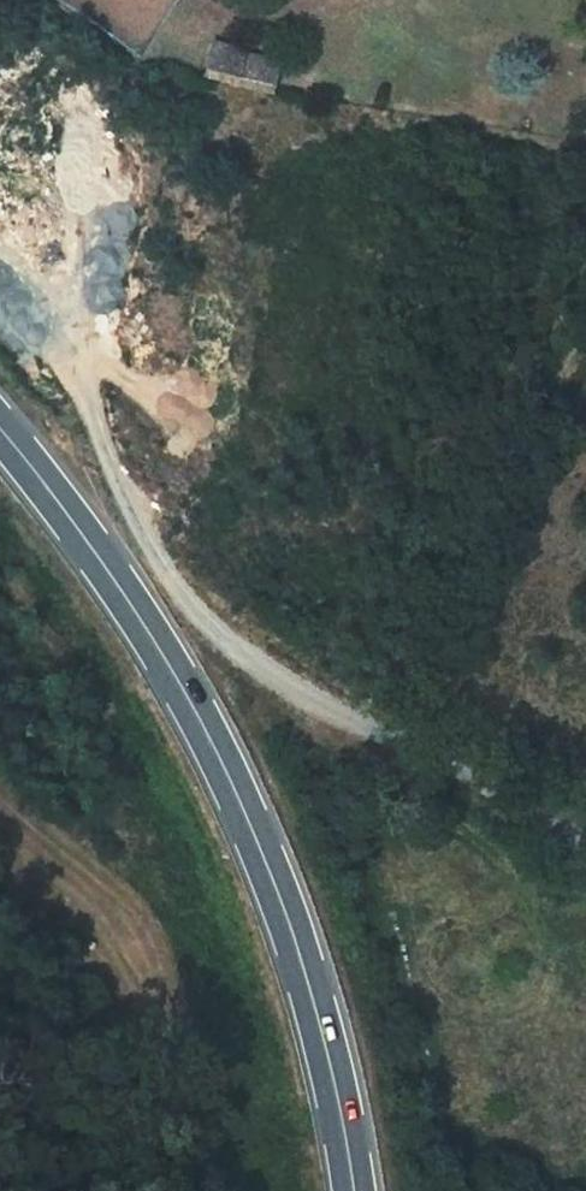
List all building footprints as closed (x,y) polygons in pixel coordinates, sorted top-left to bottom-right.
[(209,41),(201,70),(270,89),(278,59),(209,41)]
